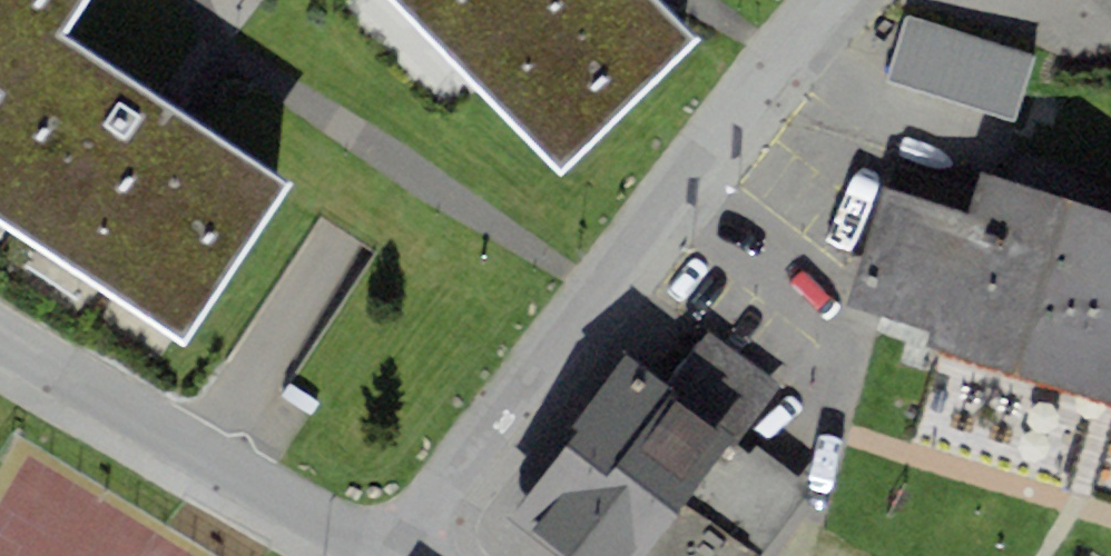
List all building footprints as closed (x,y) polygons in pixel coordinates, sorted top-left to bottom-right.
[(16,106),(63,36),(87,0),(0,0),(0,96),(16,106)] [(654,0),(394,0),(561,176),(698,43),(654,0)] [(1110,9),(1110,0),(1102,0),(1110,9)] [(1037,60),(908,17),(886,81),(1016,124),(1037,60)] [(63,36),(16,106),(0,96),(0,220),(185,343),(288,186),(63,36)] [(982,173),(970,211),(885,186),(849,305),(932,329),(926,347),(1110,403),(1110,212),(982,173)] [(765,553),(764,553),(812,489),(757,447),(753,453),(738,442),(736,440),(777,385),(705,331),(672,376),(635,349),(627,359),(624,357),(572,426),(575,428),(511,514),(513,516),(566,555),(762,555),(765,553)]
